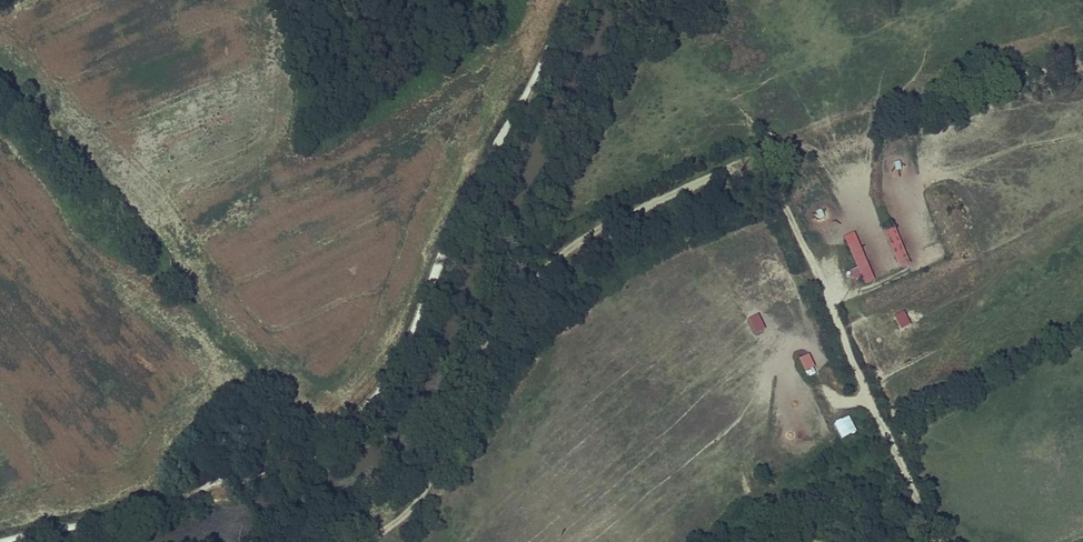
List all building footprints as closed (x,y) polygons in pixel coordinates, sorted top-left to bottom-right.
[(900,269),(911,265),(895,224),(884,228),(900,269)] [(844,236),(857,268),(853,270),(860,287),(875,280),(855,231),(844,236)] [(758,314),(747,319),(755,335),(766,330),(758,314)] [(808,377),(818,373),(809,354),(799,358),(808,377)]
